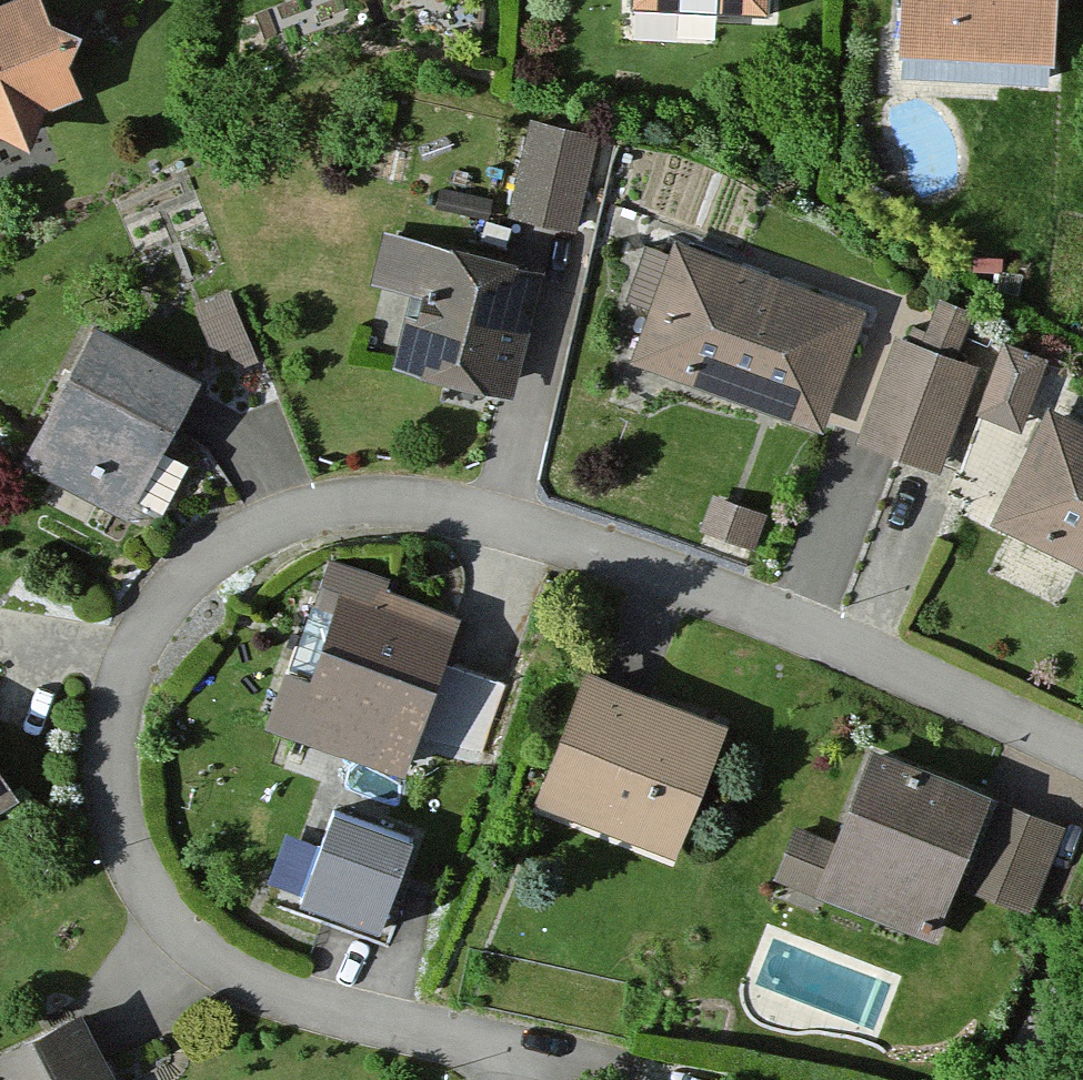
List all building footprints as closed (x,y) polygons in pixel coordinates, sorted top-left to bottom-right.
[(44,0),(28,0),(0,11),(0,136),(36,150),(49,115),(84,101),(72,70),(83,40),(53,24),(44,0)] [(767,0),(628,0),(627,16),(766,23),(767,0)] [(1062,0),(907,0),(903,75),(1057,83),(1062,0)] [(570,240),(595,144),(527,127),(502,223),(570,240)] [(505,401),(536,280),(382,241),(368,296),(412,308),(396,373),(505,401)] [(822,438),(867,317),(674,247),(669,261),(646,253),(625,310),(646,318),(628,367),(822,438)] [(252,371),(227,305),(190,318),(208,364),(224,357),(232,379),(252,371)] [(970,317),(941,306),(923,350),(896,340),(853,447),(936,480),(977,376),(951,366),(970,317)] [(197,387),(97,331),(19,468),(119,525),(197,387)] [(1045,370),(1008,353),(978,417),(1015,435),(1045,370)] [(1054,417),(997,528),(1082,571),(1082,431),(1054,417)] [(758,524),(710,507),(698,538),(747,555),(758,524)] [(409,781),(462,627),(373,597),(379,582),(325,563),(267,733),(409,781)] [(679,863),(729,732),(584,676),(534,808),(679,863)] [(997,903),(1032,817),(874,753),(837,844),(799,829),(775,887),(933,951),(959,887),(997,903)] [(0,770),(0,817),(21,804),(0,770)] [(414,840),(335,810),(298,904),(378,934),(414,840)] [(89,1019),(0,1059),(0,1079),(116,1079),(89,1019)]
